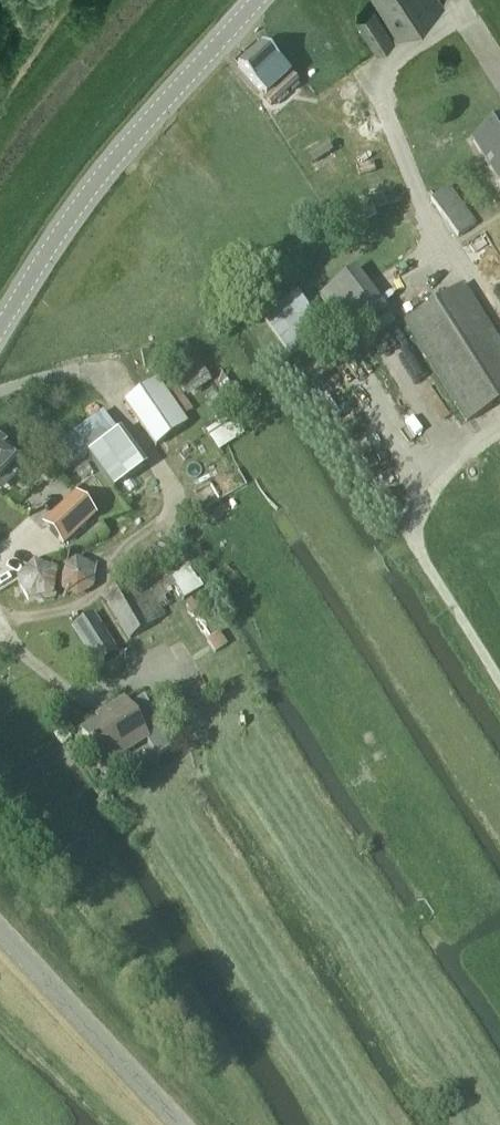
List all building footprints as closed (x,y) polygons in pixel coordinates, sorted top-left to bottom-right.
[(443,5),(439,0),(374,0),(399,36),(443,5)] [(378,51),(394,39),(373,10),(357,21),(378,51)] [(262,43),(238,64),(248,75),(266,95),(290,73),(262,43)] [(266,95),(264,96),(272,104),(297,81),(290,73),(266,95)] [(472,141),(499,185),(499,124),(472,141)] [(458,236),(476,224),(450,187),(432,199),(458,236)] [(352,338),(388,311),(356,269),(320,296),(352,338)] [(499,401),(499,343),(463,285),(406,325),(468,422),(499,401)] [(324,333),(297,295),(263,319),(290,357),(324,333)] [(126,402),(158,447),(158,448),(189,426),(189,425),(157,380),(126,402)] [(235,421),(209,382),(189,394),(215,433),(235,421)] [(64,471),(122,431),(109,412),(51,452),(64,471)] [(16,461),(0,445),(0,477),(16,461)] [(53,512),(68,498),(42,471),(28,485),(53,512)] [(75,496),(44,525),(63,545),(94,517),(75,496)] [(52,597),(55,573),(35,565),(18,580),(28,601),(52,597)] [(131,641),(165,616),(142,583),(127,594),(121,586),(102,600),(131,641)] [(195,598),(186,604),(193,615),(202,610),(195,598)] [(117,654),(93,615),(72,628),(97,666),(117,654)] [(218,633),(206,641),(215,653),(226,645),(218,633)] [(145,698),(128,708),(125,702),(109,711),(112,716),(83,734),(103,767),(148,740),(158,755),(174,745),(145,698)]
